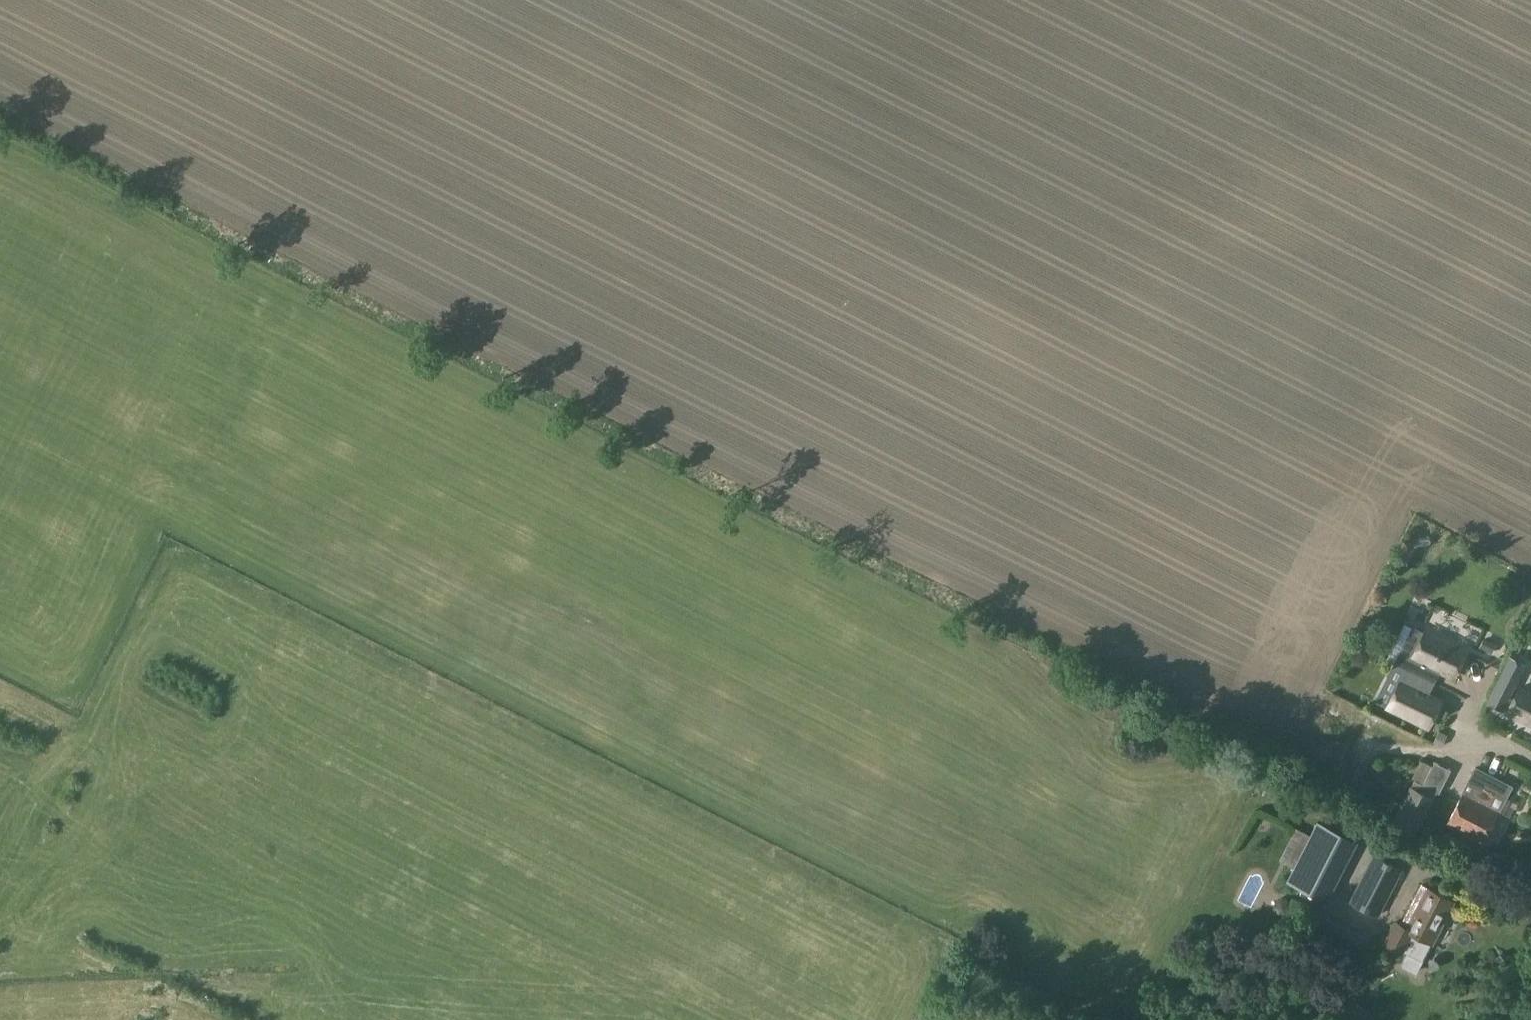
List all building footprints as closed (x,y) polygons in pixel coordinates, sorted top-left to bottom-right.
[(1435,625),(1458,634),(1463,620),(1440,611),(1435,625)] [(1426,631),(1413,656),(1414,656),(1408,669),(1435,682),(1434,682),(1440,669),(1454,676),(1466,651),(1426,631)] [(1479,647),(1492,654),(1497,643),(1484,637),(1479,647)] [(1408,669),(1401,681),(1388,706),(1429,726),(1441,701),(1428,694),(1434,682),(1435,683),(1435,682),(1408,669)] [(1508,712),(1530,724),(1530,692),(1520,687),(1508,712)] [(1421,760),(1410,785),(1411,786),(1392,822),(1415,834),(1434,798),(1433,797),(1437,791),(1440,792),(1451,769),(1435,761),(1433,765),(1421,760)] [(1499,810),(1490,805),(1497,792),(1489,788),(1494,777),(1475,767),(1469,779),(1475,782),(1469,795),(1463,792),(1447,824),(1483,842),(1499,810)] [(1387,826),(1392,816),(1380,811),(1375,820),(1387,826)] [(1303,838),(1288,831),(1274,864),(1291,871),(1286,882),(1303,889),(1300,896),(1332,910),(1361,842),(1349,836),(1346,844),(1307,827),(1303,838)] [(1379,916),(1404,868),(1374,853),(1349,901),(1379,916)] [(1454,900),(1422,885),(1403,924),(1396,920),(1385,941),(1404,951),(1414,931),(1433,941),(1454,900)] [(1359,958),(1370,938),(1316,910),(1307,931),(1359,958)] [(1331,1006),(1339,990),(1325,983),(1316,999),(1331,1006)]
